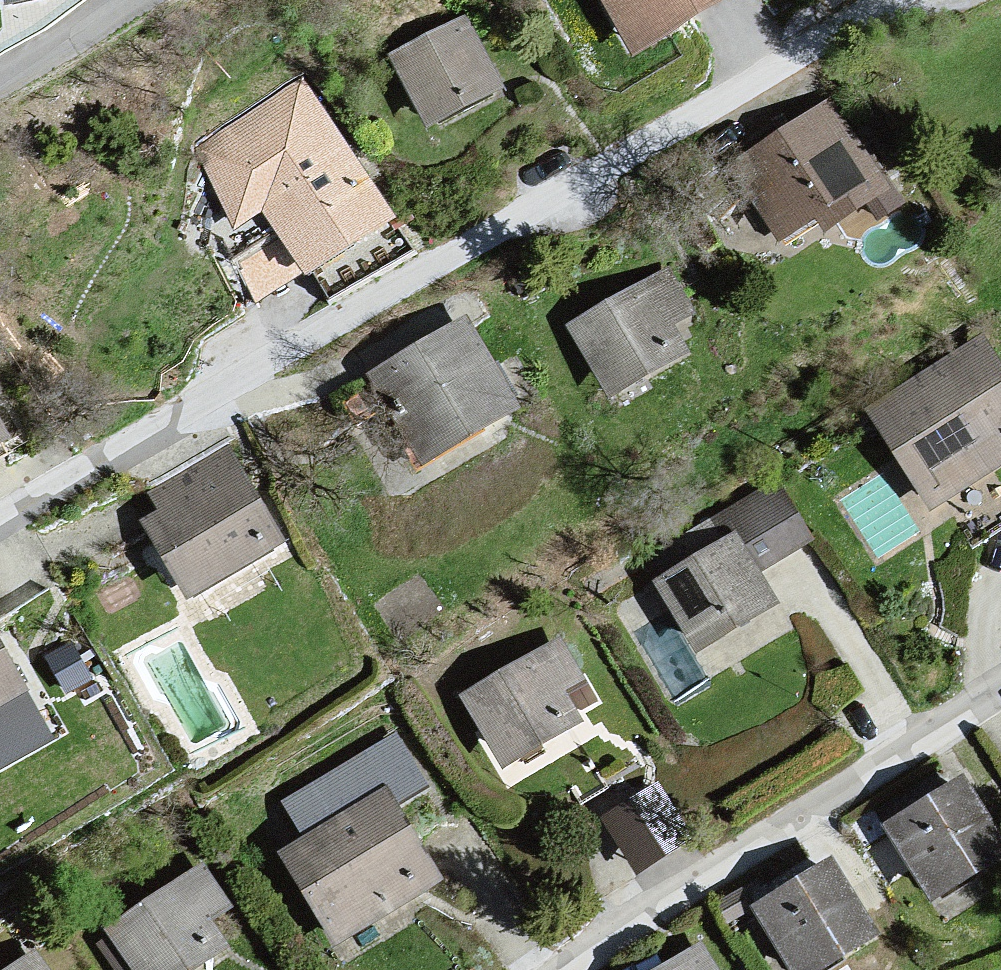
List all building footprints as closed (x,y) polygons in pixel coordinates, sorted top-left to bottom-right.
[(648,65),(760,3),(759,0),(607,0),(648,65)] [(464,32),(392,62),(435,135),(516,106),(464,32)] [(296,86),(197,156),(239,234),(266,217),(322,293),(409,236),(296,86)] [(840,108),(737,186),(791,252),(854,245),(911,208),(840,108)] [(677,278),(569,335),(619,409),(712,358),(677,278)] [(481,337),(381,389),(428,492),(533,433),(481,337)] [(865,424),(945,527),(1000,490),(1000,380),(986,354),(865,424)] [(28,457),(0,398),(0,471),(28,457)] [(231,458),(147,503),(159,528),(144,533),(202,611),(292,556),(231,458)] [(709,518),(722,539),(737,531),(759,568),(812,537),(776,478),(709,518)] [(722,539),(654,579),(697,652),(779,604),(759,568),(737,531),(722,539)] [(58,736),(0,636),(0,769),(58,736)] [(569,651),(469,707),(508,782),(592,740),(579,707),(591,696),(569,651)] [(302,837),(281,849),(333,941),(444,878),(402,806),(433,789),(398,728),(279,796),(302,837)] [(879,821),(932,903),(1000,858),(1000,838),(957,770),(879,821)] [(661,772),(600,808),(633,865),(695,829),(661,772)] [(747,911),(782,969),(837,969),(880,945),(830,862),(747,911)] [(107,927),(134,969),(195,969),(231,947),(212,918),(231,906),(205,865),(107,927)] [(647,969),(721,969),(701,937),(647,969)] [(1,969),(47,969),(32,949),(1,969)]
